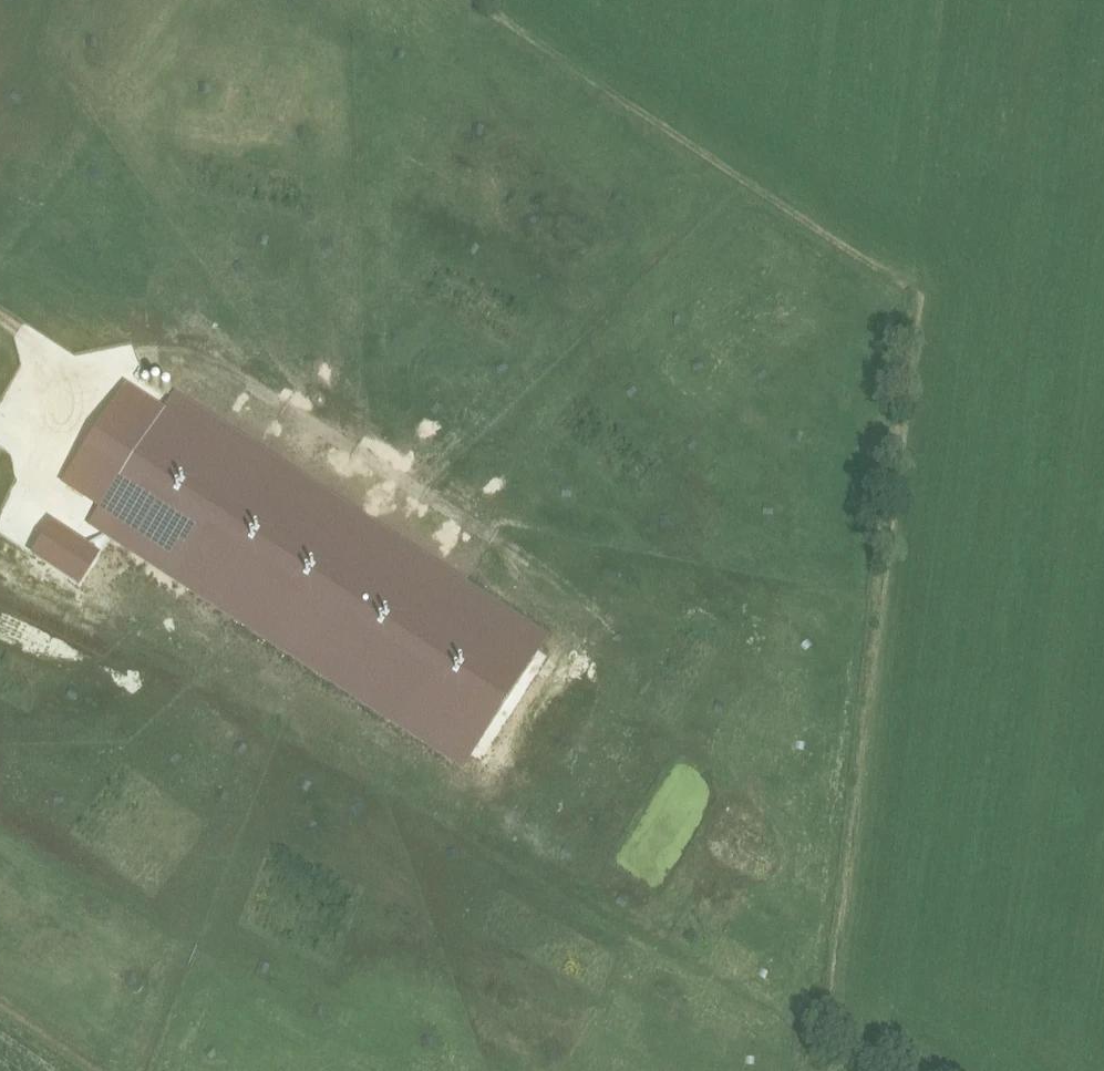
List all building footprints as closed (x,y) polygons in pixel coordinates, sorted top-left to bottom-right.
[(112,512),(178,411),(139,386),(73,487),(112,512)] [(189,400),(100,526),(155,564),(244,438),(189,400)] [(50,470),(27,525),(39,530),(62,475),(50,470)] [(63,527),(46,563),(98,588),(115,552),(63,527)] [(467,590),(445,594),(448,606),(470,602),(467,590)] [(500,602),(499,604),(503,739),(557,645),(557,635),(500,602)]
